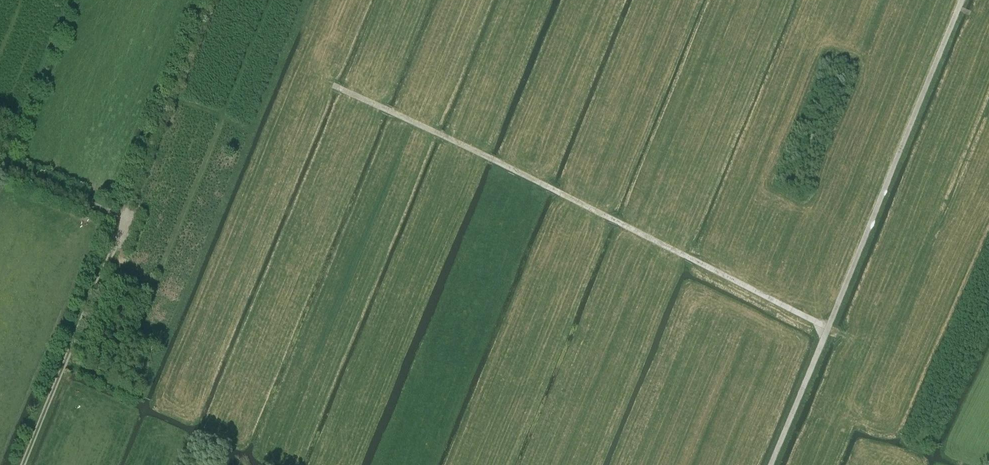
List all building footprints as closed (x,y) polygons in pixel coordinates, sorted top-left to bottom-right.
[(119,256),(117,262),(125,266),(127,260),(119,256)]
